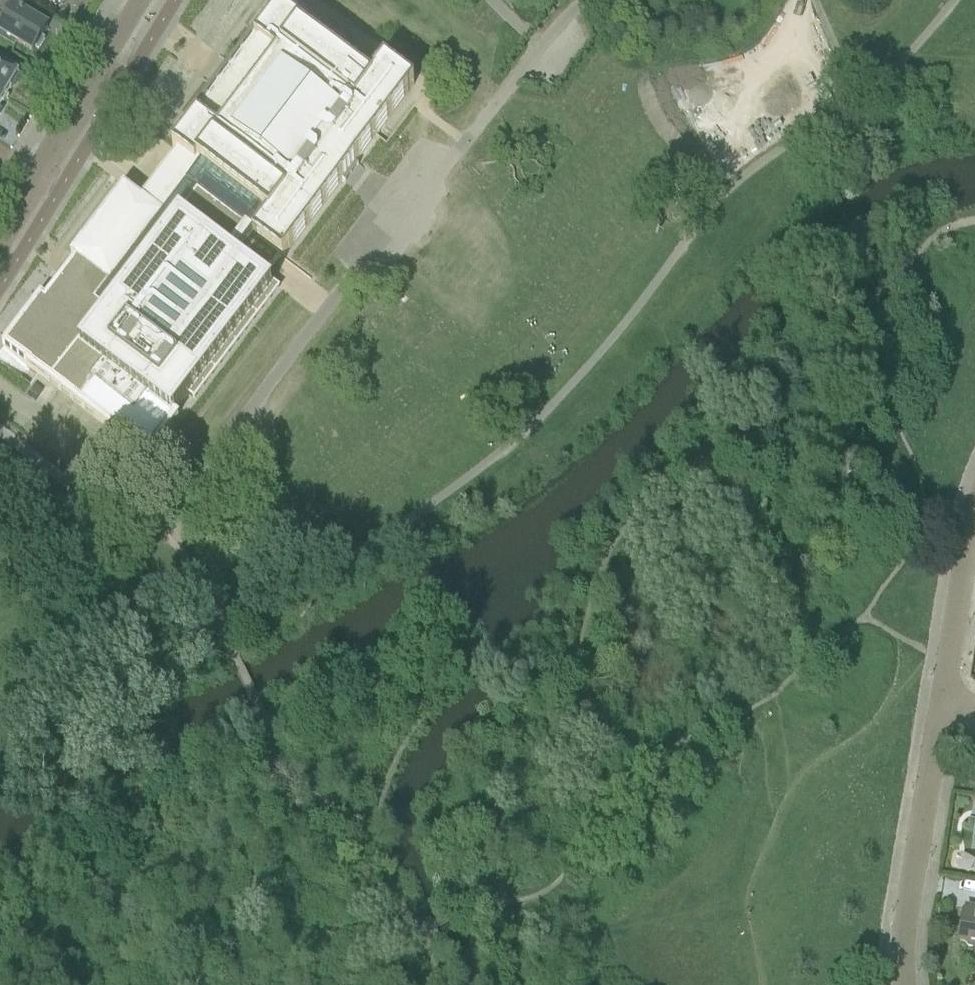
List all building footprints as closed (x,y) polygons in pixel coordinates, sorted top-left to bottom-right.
[(0,29),(0,32),(1,32),(0,33),(0,39),(15,48),(18,43),(34,52),(37,48),(39,49),(45,40),(42,38),(48,29),(7,3),(0,14),(0,18),(5,21),(0,29)] [(124,187),(71,257),(76,261),(46,301),(41,297),(3,347),(27,365),(26,367),(39,377),(147,459),(178,418),(175,416),(189,397),(194,401),(277,291),(279,289),(265,280),(282,259),(288,251),(289,251),(338,185),(342,181),(355,163),(357,161),(375,136),(414,85),(384,63),(369,82),(356,72),(300,30),(299,29),(301,26),(278,9),(256,38),(253,36),(191,118),(194,120),(175,146),(173,148),(172,149),(177,153),(142,199),(141,201),(124,187)] [(7,98),(21,75),(0,63),(0,94),(7,98)] [(959,943),(964,944),(967,948),(974,949),(974,911),(967,910),(965,921),(963,921),(959,943)]
